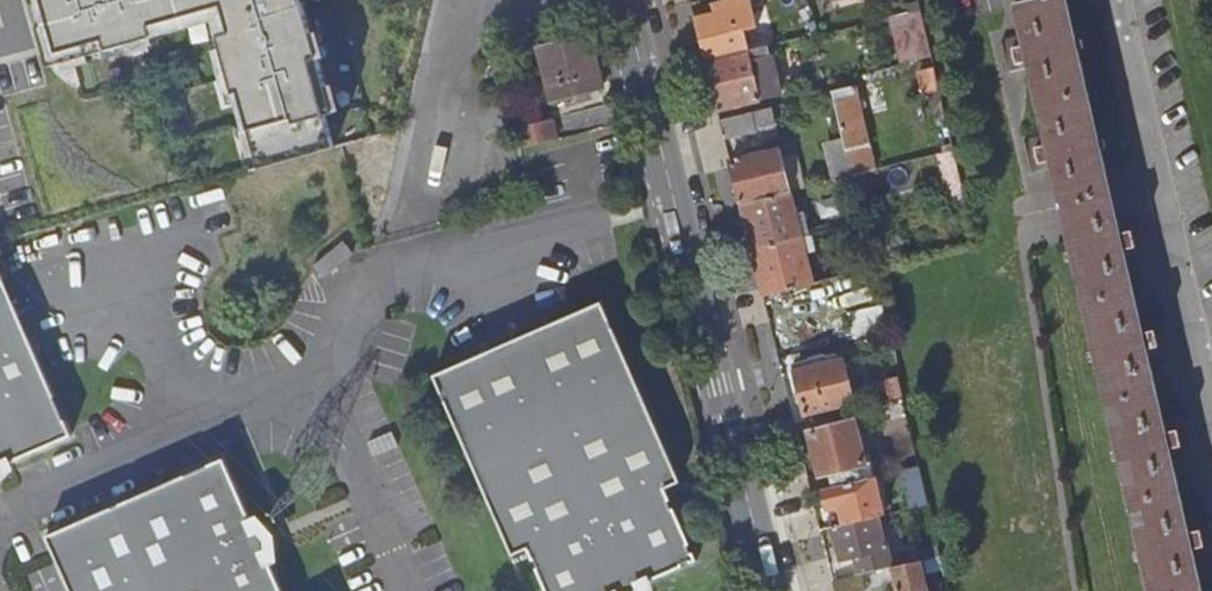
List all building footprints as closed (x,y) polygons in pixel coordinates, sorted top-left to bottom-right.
[(54,69),(152,41),(160,39),(155,28),(183,20),(226,9),(234,35),(221,38),(233,78),(245,122),(249,135),(254,134),(262,166),(337,145),(329,118),(338,116),(306,0),(35,0),(54,69)] [(753,51),(749,30),(763,26),(757,0),(736,0),(719,5),(721,12),(700,17),(711,61),(753,51)] [(1032,40),(1019,43),(1022,58),(1035,56),(1054,139),(1041,142),(1045,159),(1058,156),(1078,244),(1157,590),(1207,590),(1196,544),(1208,542),(1205,525),(1193,528),(1173,443),(1185,441),(1182,426),(1170,429),(1151,345),(1163,342),(1159,327),(1148,331),(1128,245),(1140,242),(1136,226),(1124,228),(1072,0),(1028,0),(1023,1),(1032,40)] [(904,46),(926,41),(920,11),(897,16),(904,46)] [(593,40),(541,53),(556,109),(608,95),(593,40)] [(782,94),(771,47),(753,51),(711,61),(722,108),(782,94)] [(918,93),(939,89),(933,66),(913,71),(918,93)] [(836,92),(848,141),(856,175),(877,170),(871,145),(874,144),(861,86),(836,92)] [(755,113),(758,129),(778,124),(774,109),(755,113)] [(729,136),(758,129),(755,113),(726,121),(729,136)] [(520,123),(525,144),(561,137),(557,116),(520,123)] [(836,181),(856,175),(848,141),(827,146),(836,181)] [(746,203),(795,191),(793,180),(785,151),(736,163),(746,203)] [(946,202),(964,199),(953,151),(935,155),(946,202)] [(795,191),(828,182),(826,172),(793,180),(795,191)] [(757,250),(807,237),(795,191),(746,203),(757,250)] [(818,284),(807,237),(757,250),(768,296),(813,284),(818,284)] [(3,459),(4,461),(68,432),(43,374),(0,278),(0,460),(3,459)] [(431,369),(511,550),(527,543),(547,590),(608,590),(615,588),(616,590),(631,590),(641,584),(638,578),(645,575),(645,577),(682,560),(681,558),(689,555),(690,557),(696,554),(692,545),(689,546),(686,538),(689,538),(673,501),(671,503),(667,495),(670,494),(665,482),(680,475),(600,295),(458,357),(431,369)] [(850,361),(845,362),(843,354),(834,356),(826,355),(819,357),(811,362),(813,370),(802,373),(811,414),(859,403),(850,361)] [(836,472),(840,488),(878,479),(882,478),(878,462),(871,463),(861,421),(815,432),(825,475),(836,472)] [(268,547),(266,534),(257,524),(251,527),(248,520),(250,519),(221,454),(44,533),(70,590),(282,590),(267,556),(265,556),(261,550),(264,549),(268,547)] [(927,505),(918,467),(901,471),(911,509),(927,505)] [(838,530),(883,519),(887,517),(878,479),(840,488),(828,491),(833,510),(847,506),(849,515),(823,520),(826,532),(838,530)] [(866,576),(898,568),(894,549),(890,550),(883,519),(838,530),(845,561),(862,557),(866,576)] [(931,574),(947,570),(944,557),(898,568),(866,576),(870,590),(901,583),(903,590),(935,590),(931,574)]
